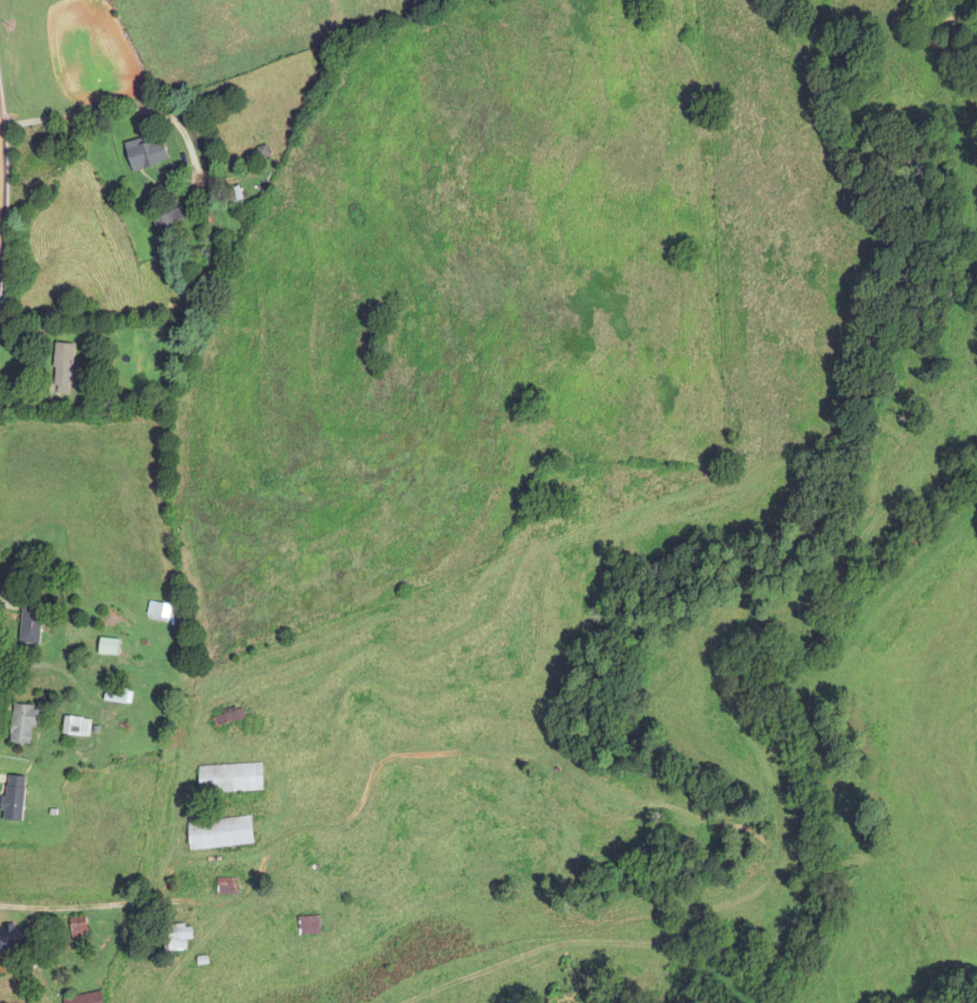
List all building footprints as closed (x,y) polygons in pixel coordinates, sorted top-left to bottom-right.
[(167,160),(161,140),(147,144),(145,136),(122,143),(131,171),(167,160)] [(240,199),(237,187),(225,190),(228,202),(240,199)] [(187,217),(183,206),(152,219),(156,230),(187,217)] [(17,643),(37,645),(41,604),(21,602),(17,643)] [(116,657),(117,641),(98,639),(96,655),(116,657)] [(125,705),(128,690),(104,686),(102,701),(125,705)] [(28,744),(29,727),(39,727),(40,707),(11,705),(8,743),(28,744)] [(243,715),(238,705),(210,719),(216,730),(243,715)] [(88,735),(87,718),(61,720),(62,737),(88,735)] [(261,791),(260,763),(196,767),(197,794),(261,791)] [(24,777),(4,776),(1,821),(20,822),(24,777)] [(185,822),(187,850),(250,846),(248,817),(185,822)] [(235,879),(216,879),(216,895),(235,895),(235,879)] [(69,918),(70,939),(86,937),(84,916),(69,918)] [(318,936),(318,918),(296,918),(296,936),(318,936)] [(191,940),(191,926),(164,926),(164,951),(186,951),(186,940),(191,940)] [(0,927),(0,947),(26,947),(26,927),(0,927)] [(100,992),(62,998),(62,1002),(102,1002),(100,992)]
